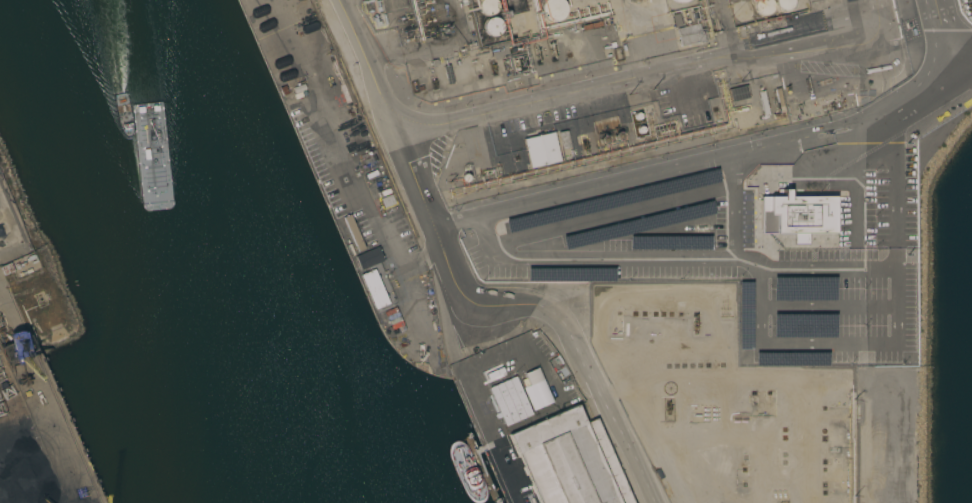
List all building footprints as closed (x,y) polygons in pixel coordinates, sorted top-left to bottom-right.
[(382,13),(379,0),(403,0),(405,8),(382,13)] [(481,2),(482,0),(495,0),(496,1),(497,2),(497,4),(498,5),(498,7),(498,8),(497,10),(497,11),(496,13),(494,14),(493,15),(492,15),(490,16),(488,16),(487,16),(485,15),(484,14),(483,13),(481,12),(481,11),(480,9),(480,8),(479,6),(480,5),(480,3),(481,2)] [(503,2),(503,0),(523,0),(523,1),(522,3),(522,5),(521,6),(520,8),(519,9),(517,10),(516,10),(514,11),(512,11),(511,10),(509,10),(508,9),(506,8),(505,7),(504,5),(504,4),(503,2)] [(542,2),(543,0),(561,0),(562,2),(563,4),(564,6),(565,8),(565,10),(564,12),(564,14),(563,16),(561,18),(560,19),(558,20),(556,21),(553,21),(551,21),(549,21),(547,20),(545,19),(544,18),(542,16),(541,14),(540,12),(540,10),(540,8),(540,6),(541,4),(542,2)] [(756,1),(756,0),(771,0),(772,1),(772,2),(773,4),(773,5),(773,7),(773,8),(772,10),(772,11),(771,13),(769,14),(768,15),(766,15),(765,15),(763,15),(762,15),(760,15),(759,14),(757,13),(756,12),(755,10),(755,9),(755,7),(755,5),(755,4),(755,2),(756,1)] [(774,1),(774,0),(794,0),(794,2),(793,4),(793,5),(792,7),(791,8),(790,9),(788,10),(787,11),(785,11),(783,11),(782,11),(780,10),(779,9),(777,8),(776,7),(775,6),(775,4),(774,2),(774,1)] [(500,34),(499,35),(498,36),(496,36),(495,36),(493,37),(492,36),(490,36),(489,35),(488,34),(487,33),(486,31),(485,30),(485,28),(485,27),(485,25),(486,24),(487,22),(488,21),(489,20),(490,19),(492,19),(493,19),(495,19),(496,19),(498,19),(499,20),(500,21),(501,22),(502,24),(503,25),(503,27),(503,28),(503,30),(502,31),(501,33),(500,34)] [(698,24),(700,32),(702,32),(704,41),(680,46),(678,37),(677,37),(675,29),(698,24)] [(787,101),(783,86),(819,77),(823,92),(787,101)] [(746,86),(749,98),(730,103),(727,90),(746,86)] [(785,117),(773,119),(772,114),(763,116),(758,92),(763,91),(764,96),(775,93),(774,89),(779,88),(785,117)] [(573,125),(574,130),(577,130),(582,151),(579,152),(580,156),(572,158),(565,126),(573,125)] [(569,148),(561,150),(557,133),(565,131),(569,148)] [(529,168),(559,162),(553,132),(523,139),(529,168)] [(503,220),(715,169),(719,182),(506,234),(503,220)] [(758,196),(837,197),(836,234),(758,233),(758,196)] [(560,237),(710,201),(713,213),(563,249),(560,237)] [(364,249),(357,252),(342,218),(349,215),(364,249)] [(627,236),(709,236),(709,249),(627,249),(627,236)] [(377,247),(383,261),(378,263),(379,264),(377,265),(376,264),(370,266),(370,268),(368,269),(367,267),(360,270),(355,257),(377,247)] [(613,268),(613,281),(526,282),(526,269),(613,268)] [(360,275),(373,269),(376,275),(377,275),(379,277),(377,278),(384,294),(386,294),(387,297),(385,297),(388,304),(374,309),(360,275)] [(772,277),(834,278),(833,300),(771,300),(772,277)] [(737,283),(750,283),(750,350),(737,350),(737,283)] [(771,337),(771,314),(834,314),(834,337),(771,337)] [(754,353),(826,353),(826,366),(754,366),(754,353)] [(488,389),(504,427),(532,415),(530,411),(553,402),(538,367),(530,371),(524,374),(526,378),(518,382),(515,377),(488,389)] [(595,418),(632,502),(537,502),(508,435),(576,405),(584,423),(595,418)]
